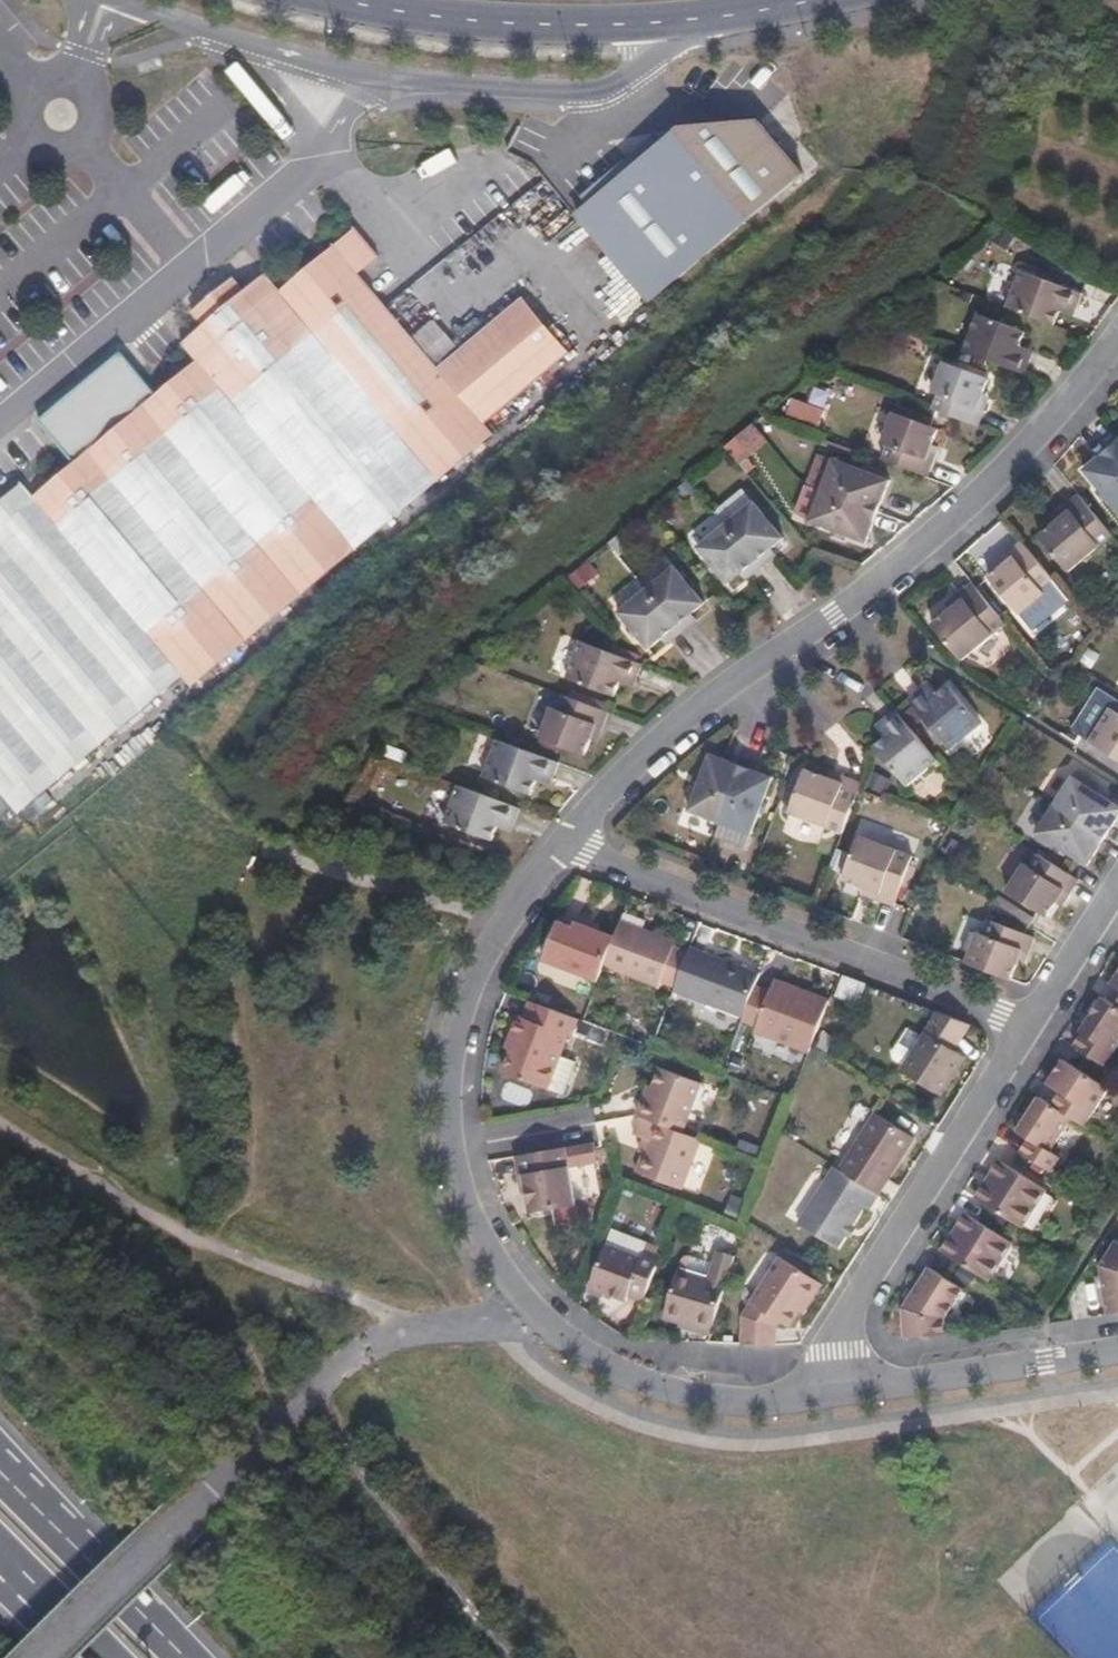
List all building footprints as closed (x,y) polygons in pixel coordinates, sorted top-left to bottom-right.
[(682,133),(665,146),(658,139),(581,203),(589,210),(577,220),(650,307),(802,181),(760,128),(682,133)] [(198,366),(36,501),(183,680),(192,691),(494,440),(486,430),(570,359),(523,303),(438,373),(360,280),(380,262),(357,234),(282,296),(268,279),(247,296),(235,283),(193,318),(204,331),(183,349),(198,366)] [(1010,305),(1055,322),(1060,308),(1063,302),(1075,305),(1081,288),(1023,267),(1010,305)] [(1063,302),(1060,308),(1072,312),(1075,305),(1063,302)] [(964,348),(1026,371),(1031,355),(1017,349),(1019,343),(1025,328),(978,311),(964,348)] [(1017,349),(1031,355),(1034,348),(1019,343),(1017,349)] [(936,408),(979,423),(987,403),(979,400),(983,390),(989,375),(946,360),(935,391),(941,393),(936,408)] [(979,400),(987,403),(990,393),(983,390),(979,400)] [(885,458),(929,474),(937,453),(930,451),(934,440),(940,425),(897,410),(885,442),(890,444),(885,458)] [(1108,446),(1117,457),(1117,437),(1108,446)] [(930,451),(937,453),(941,442),(934,440),(930,451)] [(1108,446),(1084,467),(1098,484),(1105,493),(1117,508),(1117,457),(1108,446)] [(824,488),(834,460),(819,454),(807,485),(823,492),(824,488)] [(824,488),(880,508),(891,478),(835,457),(834,460),(824,488)] [(1105,493),(1098,484),(1094,487),(1102,496),(1105,493)] [(19,817),(183,680),(36,501),(24,488),(0,507),(0,793),(19,817)] [(869,540),(880,508),(824,488),(823,492),(813,520),(837,528),(846,532),(869,540)] [(1111,528),(1077,488),(1059,503),(1064,509),(1056,516),(1039,531),(1068,565),(1111,528)] [(764,499),(733,526),(769,569),(788,554),(782,548),(795,537),(783,523),(775,514),(764,499)] [(1064,509),(1059,503),(1051,510),(1056,516),(1064,509)] [(780,509),(775,514),(783,523),(788,519),(780,509)] [(769,569),(733,526),(706,548),(718,562),(726,571),(732,579),(746,559),(765,572),(769,569)] [(845,537),(846,532),(837,528),(835,533),(845,537)] [(1055,576),(1021,537),(1005,551),(1009,556),(999,564),(990,572),(1020,607),(1055,576)] [(1009,556),(1005,551),(995,559),(999,564),(1009,556)] [(746,559),(732,579),(737,585),(750,575),(755,581),(765,572),(746,559)] [(726,571),(718,562),(714,565),(721,574),(726,571)] [(682,568),(655,590),(692,634),(706,622),(701,616),(713,606),(702,592),(694,582),(682,568)] [(699,578),(694,582),(702,592),(707,588),(699,578)] [(1006,619),(972,579),(955,594),(959,600),(951,606),(933,622),(963,656),(1006,619)] [(692,634),(655,590),(627,614),(638,627),(647,637),(659,651),(671,640),(677,646),(692,634)] [(959,600),(955,594),(946,601),(951,606),(959,600)] [(647,637),(638,627),(635,629),(644,640),(647,637)] [(644,662),(616,651),(591,642),(578,679),(624,696),(632,677),(646,682),(651,668),(652,665),(644,662)] [(937,694),(928,684),(913,696),(955,746),(985,721),(951,681),(941,691),(937,694)] [(933,681),(928,684),(937,694),(941,691),(933,681)] [(610,734),(618,713),(574,697),(569,712),(561,710),(549,742),(594,759),(600,742),(603,732),(610,734)] [(1117,752),(1117,704),(1111,700),(1089,735),(1117,752)] [(914,781),(942,757),(900,708),(887,720),(895,730),(890,734),(881,742),(914,781)] [(882,723),(890,734),(895,730),(887,720),(882,723)] [(607,744),(610,734),(603,732),(600,742),(607,744)] [(563,781),(569,764),(509,742),(495,779),(543,797),(549,784),(551,777),(563,781)] [(699,811),(728,822),(747,767),(719,757),(712,776),(707,788),(699,811)] [(747,767),(728,822),(759,833),(762,834),(770,810),(774,798),(781,779),(747,767)] [(799,813),(850,831),(865,785),(868,780),(848,773),(845,780),(834,776),(814,769),(799,813)] [(836,769),(834,776),(845,780),(848,773),(836,769)] [(1107,830),(1117,810),(1117,798),(1103,789),(1093,782),(1073,770),(1057,799),(1107,830)] [(703,787),(707,788),(712,776),(707,774),(703,787)] [(561,788),(563,781),(551,777),(549,784),(561,788)] [(1093,782),(1103,789),(1105,784),(1095,779),(1093,782)] [(528,828),(534,812),(473,789),(459,826),(506,842),(511,830),(513,823),(528,828)] [(774,798),(770,810),(775,811),(779,800),(774,798)] [(1090,858),(1107,830),(1057,799),(1040,826),(1060,839),(1069,845),(1090,858)] [(759,833),(728,822),(723,836),(754,847),(759,833)] [(525,836),(528,828),(513,823),(511,830),(525,836)] [(884,888),(881,895),(901,903),(919,853),(868,835),(853,877),(874,885),(884,888)] [(1066,849),(1069,845),(1060,839),(1057,843),(1066,849)] [(1070,891),(1082,872),(1042,847),(1033,861),(1027,858),(1011,885),(1052,910),(1061,895),(1065,888),(1070,891)] [(871,892),(881,895),(884,888),(874,885),(871,892)] [(1066,899),(1070,891),(1065,888),(1061,895),(1066,899)] [(979,960),(1023,976),(1028,960),(1032,948),(1038,951),(1044,932),(1002,916),(996,931),(990,929),(979,960)] [(683,987),(695,955),(680,949),(682,943),(628,923),(621,941),(612,968),(665,987),(668,981),(683,987)] [(565,925),(550,964),(605,986),(612,968),(621,941),(583,926),(581,931),(565,925)] [(1034,962),(1038,951),(1032,948),(1028,960),(1034,962)] [(762,987),(767,974),(697,949),(695,955),(683,987),(681,994),(751,1019),(762,987)] [(846,994),(866,1001),(872,984),(853,976),(846,994)] [(801,996),(804,988),(783,980),(780,989),(801,996)] [(818,1052),(822,1043),(838,1000),(804,988),(801,996),(780,989),(778,992),(762,987),(751,1019),(750,1022),(765,1027),(763,1032),(818,1052)] [(1107,1066),(1117,1049),(1117,1006),(1116,1005),(1104,997),(1082,1033),(1085,1035),(1077,1047),(1086,1052),(1107,1066)] [(586,1019),(540,1002),(534,1018),(529,1016),(522,1037),(527,1039),(522,1050),(514,1073),(557,1088),(568,1091),(569,1094),(572,1095),(576,1094),(579,1091),(580,1085),(578,1083),(587,1059),(570,1053),(577,1035),(580,1036),(586,1019)] [(935,1032),(965,1051),(981,1025),(947,1012),(935,1032)] [(951,1095),(962,1076),(958,1074),(963,1065),(967,1068),(974,1056),(965,1051),(935,1032),(932,1037),(918,1028),(902,1053),(904,1059),(914,1065),(912,1070),(951,1095)] [(527,1039),(522,1037),(518,1048),(522,1050),(527,1039)] [(1054,1105),(1073,1117),(1086,1125),(1109,1087),(1076,1066),(1066,1060),(1052,1083),(1063,1091),(1054,1105)] [(958,1074),(962,1076),(967,1068),(963,1065),(958,1074)] [(713,1085),(669,1068),(662,1088),(657,1087),(646,1116),(650,1117),(678,1128),(694,1134),(713,1085)] [(1024,1151),(1054,1171),(1063,1156),(1054,1149),(1073,1117),(1054,1105),(1043,1098),(1022,1131),(1033,1137),(1024,1151)] [(849,1168),(888,1193),(923,1137),(884,1112),(849,1168)] [(678,1128),(650,1117),(645,1136),(659,1142),(648,1173),(695,1190),(712,1140),(694,1134),(678,1128)] [(603,1142),(577,1147),(583,1173),(608,1168),(603,1142)] [(577,1147),(527,1157),(531,1177),(537,1176),(540,1192),(544,1213),(589,1204),(583,1173),(577,1147)] [(981,1198),(1026,1226),(1049,1188),(1004,1161),(981,1198)] [(849,1168),(845,1166),(808,1222),(846,1247),(856,1231),(861,1224),(873,1206),(878,1209),(888,1193),(849,1168)] [(537,1176),(531,1177),(534,1193),(540,1192),(537,1176)] [(976,1269),(993,1279),(1016,1242),(970,1215),(948,1250),(976,1269)] [(866,1228),(861,1224),(856,1231),(861,1235),(866,1228)] [(640,1291),(657,1297),(672,1256),(656,1250),(659,1242),(623,1229),(602,1286),(617,1292),(637,1299),(640,1291)] [(1116,1315),(1117,1314),(1117,1247),(1108,1262),(1116,1315)] [(693,1319),(725,1329),(745,1255),(728,1250),(725,1261),(701,1254),(695,1255),(692,1260),(690,1269),(689,1269),(677,1315),(693,1319)] [(753,1310),(756,1343),(765,1343),(786,1342),(784,1325),(788,1319),(798,1325),(809,1308),(814,1299),(818,1302),(831,1280),(789,1254),(753,1310)] [(912,1342),(950,1337),(952,1333),(951,1317),(968,1291),(970,1286),(936,1265),(910,1308),(912,1342)] [(617,1292),(602,1286),(600,1291),(616,1297),(617,1292)] [(812,1310),(818,1302),(814,1299),(809,1308),(812,1310)] [(692,1323),(724,1332),(725,1329),(693,1319),(692,1323)]
